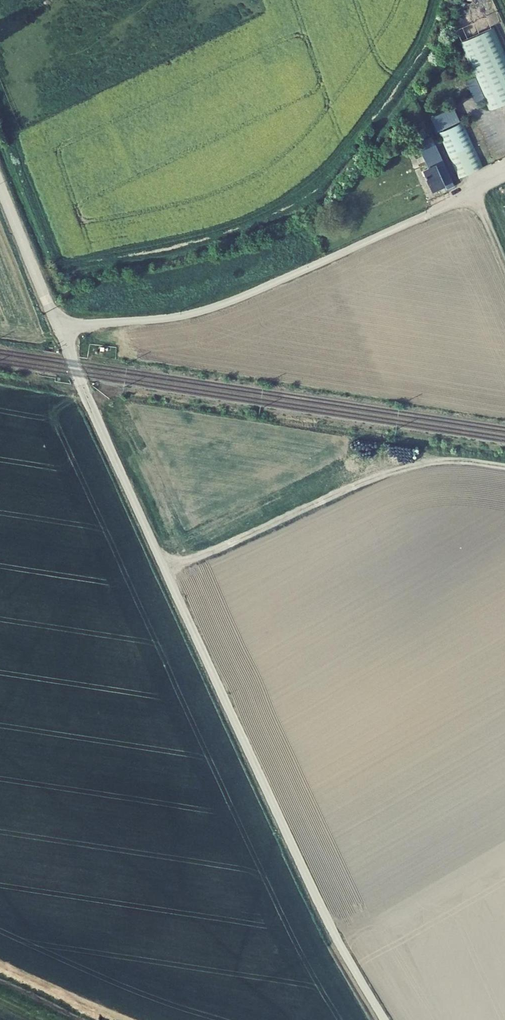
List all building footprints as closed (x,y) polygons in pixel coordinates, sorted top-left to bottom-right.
[(459,41),(489,109),(504,102),(504,53),(493,25),(459,41)] [(454,107),(431,115),(437,129),(459,121),(454,107)] [(458,179),(482,168),(462,121),(437,132),(458,179)] [(452,187),(438,153),(423,160),(426,167),(419,170),(429,192),(442,187),(444,191),(452,187)]
